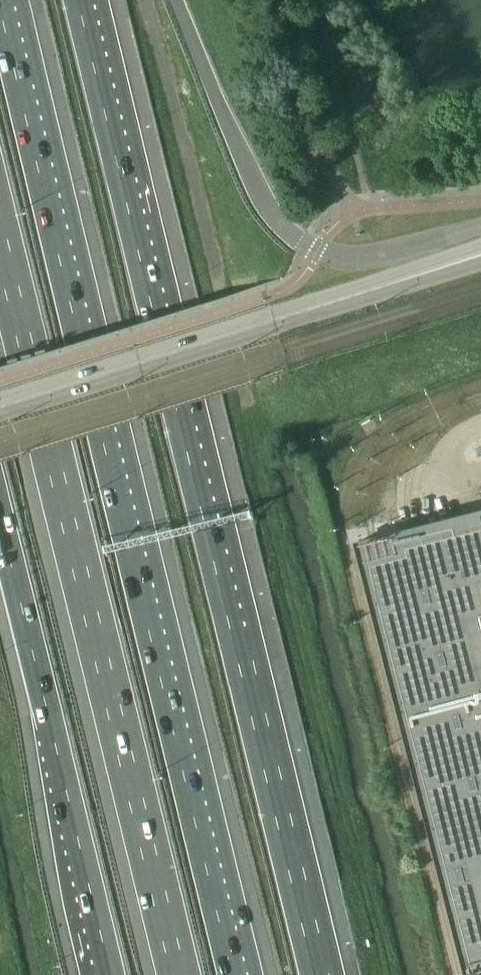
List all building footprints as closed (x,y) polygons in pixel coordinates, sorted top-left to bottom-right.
[(405,527),(370,536),(353,540),(465,974),(480,974),(480,508),(405,527)]
